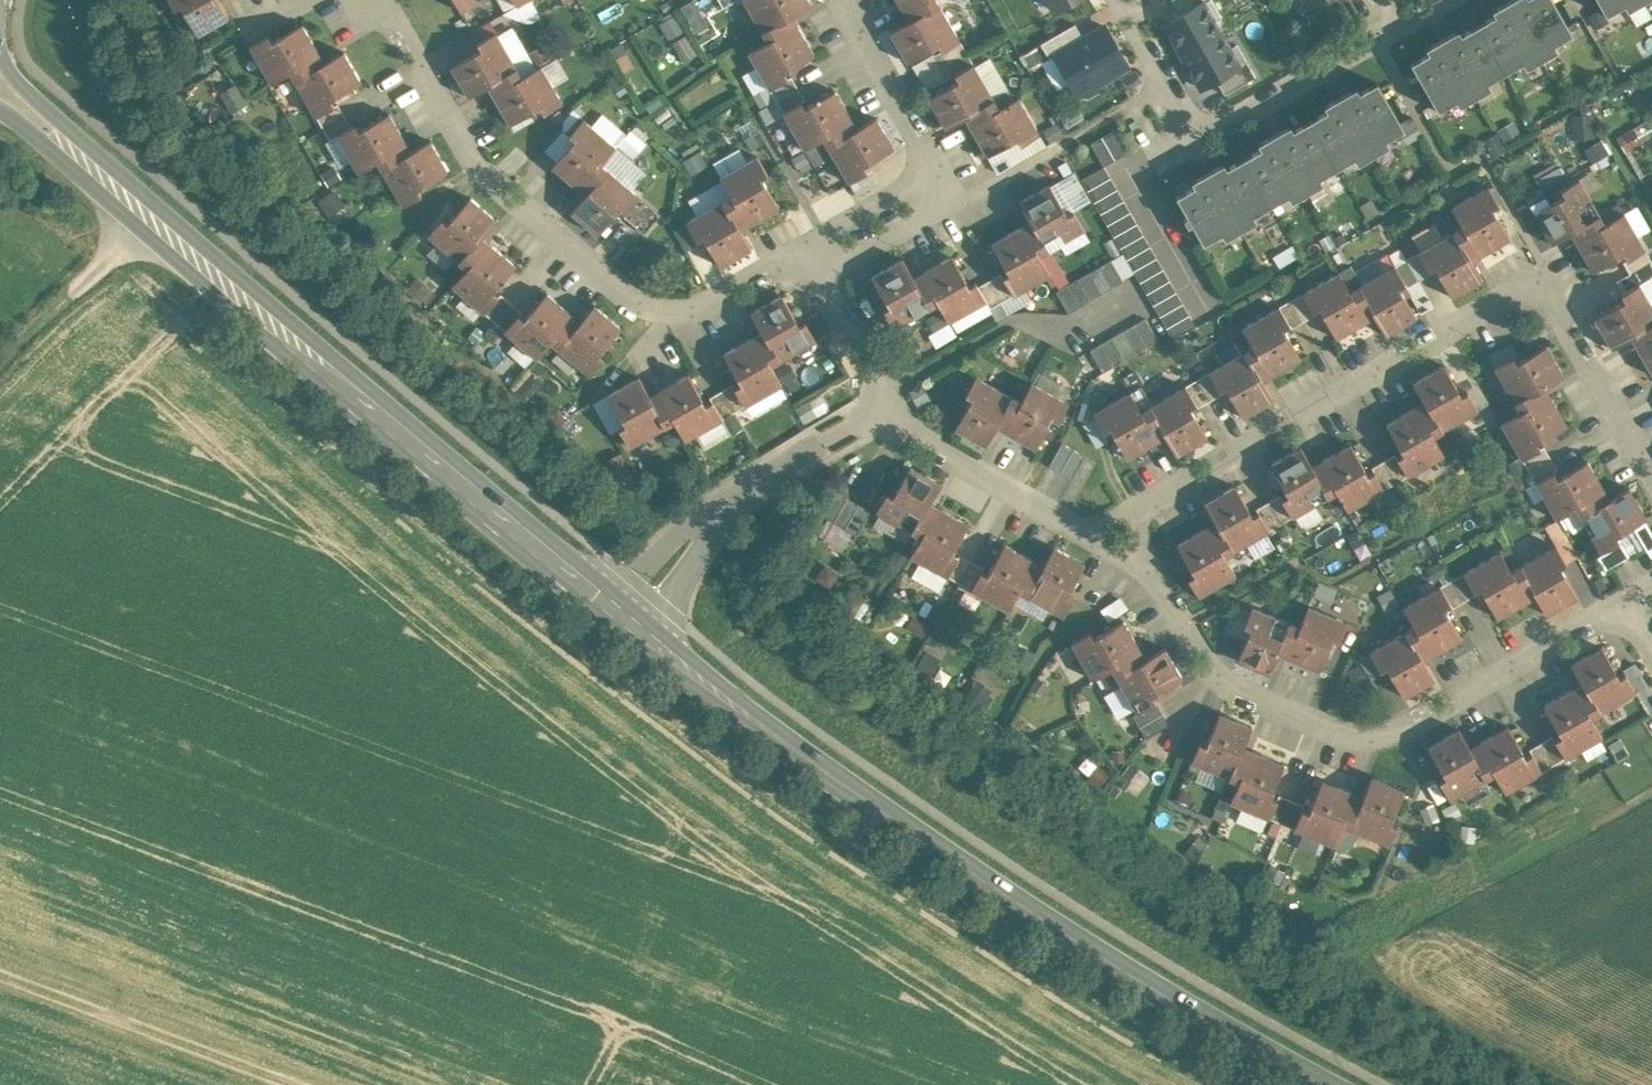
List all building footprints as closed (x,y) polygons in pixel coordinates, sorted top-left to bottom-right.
[(175,8),(181,5),(198,35),(229,17),(219,0),(170,0),(175,8)] [(462,11),(481,0),(455,0),(462,11)] [(684,2),(695,29),(706,25),(696,0),(690,0),(684,2)] [(768,41),(749,52),(770,89),(788,78),(784,72),(814,54),(792,16),(812,5),(809,0),(744,0),(768,41)] [(910,20),(890,31),(908,62),(938,44),(942,50),(942,51),(960,40),(937,0),(898,0),(910,20)] [(1031,15),(1046,9),(1043,0),(1025,0),(1031,15)] [(1055,11),(1074,0),(1049,0),(1055,11)] [(1553,44),(1571,34),(1552,0),(1509,0),(1492,9),(1495,14),(1478,23),(1505,71),(1523,61),(1526,67),(1556,50),(1553,44)] [(1606,14),(1624,4),(1627,10),(1644,0),(1598,0),(1606,14)] [(660,17),(684,60),(697,52),(673,10),(660,17)] [(1075,23),(1041,43),(1049,57),(1055,54),(1054,53),(1083,37),(1075,23)] [(1491,87),(1487,81),(1505,71),(1478,23),(1461,34),(1458,29),(1427,47),(1430,52),(1411,62),(1438,109),(1456,98),(1460,104),(1491,87)] [(324,62),(303,24),(272,41),(269,35),(251,45),(272,82),(291,71),(316,116),(335,105),(331,99),(361,82),(344,51),(324,62)] [(1083,37),(1054,53),(1055,54),(1078,95),(1082,93),(1087,94),(1096,89),(1098,84),(1128,67),(1104,25),(1083,37)] [(1185,54),(1202,86),(1246,63),(1229,31),(1185,54)] [(522,77),(497,32),(478,42),(482,49),(452,66),(469,96),(489,86),(511,124),(541,106),(544,113),(563,102),(541,65),(522,77)] [(960,40),(942,51),(942,50),(938,52),(945,64),(967,52),(960,40)] [(967,52),(945,64),(952,76),(955,74),(955,73),(973,63),(967,52)] [(973,63),(955,74),(959,80),(929,97),(946,128),(965,117),(987,155),(1017,137),(1021,144),(1039,133),(1018,96),(999,108),(973,63)] [(223,118),(248,107),(231,65),(205,76),(223,118)] [(788,78),(770,89),(776,100),(798,88),(791,76),(788,78)] [(1390,144),(1386,139),(1404,129),(1377,82),(1359,92),(1356,87),(1324,105),(1327,110),(1310,119),(1337,167),(1355,157),(1358,162),(1390,144)] [(798,88),(776,100),(783,111),(801,101),(805,99),(798,88)] [(857,128),(835,90),(805,107),(801,101),(783,111),(804,148),(823,137),(849,182),(867,171),(864,165),(894,147),(876,117),(857,128)] [(338,103),(335,105),(316,116),(323,127),(344,115),(338,103)] [(1570,116),(1579,138),(1596,131),(1588,109),(1570,116)] [(389,113),(359,130),(355,124),(351,126),(337,134),(359,171),(378,160),(403,205),(422,194),(418,188),(448,171),(431,140),(411,151),(389,113)] [(344,115),(323,127),(330,139),(337,134),(351,126),(344,115)] [(640,197),(601,163),(616,146),(584,118),(570,134),(575,139),(552,165),(586,194),(571,211),(598,234),(621,208),(626,213),(640,197)] [(1323,182),(1319,177),(1337,167),(1310,119),(1292,130),(1289,125),(1259,142),(1262,147),(1244,157),(1271,204),(1288,194),(1292,200),(1323,182)] [(640,128),(623,140),(631,152),(648,140),(640,128)] [(1114,159),(1126,153),(1113,130),(1102,137),(1114,159)] [(1114,159),(1102,137),(1091,143),(1103,165),(1114,159)] [(1603,138),(1587,147),(1593,159),(1610,150),(1603,138)] [(739,146),(713,160),(719,171),(745,157),(739,146)] [(731,195),(687,221),(697,239),(704,236),(721,266),(752,248),(741,229),(779,207),(762,177),(768,173),(757,155),(720,176),(731,195)] [(1258,220),(1254,214),(1271,204),(1244,157),(1227,166),(1225,162),(1193,180),(1196,184),(1177,195),(1189,215),(1185,217),(1189,225),(1193,222),(1205,242),(1223,232),(1226,237),(1258,220)] [(1541,188),(1565,179),(1559,162),(1534,171),(1541,188)] [(1087,191),(1110,177),(1103,166),(1081,179),(1087,191)] [(1087,191),(1094,202),(1117,189),(1110,177),(1087,191)] [(1623,212),(1604,223),(1579,178),(1560,189),(1564,195),(1534,212),(1552,243),(1571,232),(1593,270),(1623,253),(1626,259),(1627,259),(1645,249),(1623,212)] [(1030,220),(992,242),(1009,273),(1003,276),(1013,295),(1050,273),(1039,254),(1084,228),(1073,210),(1067,214),(1050,184),(1019,201),(1030,220)] [(1488,186),(1451,207),(1462,226),(1417,252),(1428,270),(1434,266),(1452,297),(1482,279),(1471,260),(1510,238),(1492,208),(1498,204),(1488,186)] [(1101,213),(1123,200),(1117,189),(1094,202),(1101,213)] [(516,265),(483,236),(497,220),(471,196),(448,223),(442,218),(428,234),(467,267),(453,284),(485,312),(498,296),(493,292),(516,265)] [(626,213),(624,215),(634,224),(650,205),(640,197),(626,213)] [(1101,213),(1107,224),(1130,211),(1123,200),(1101,213)] [(650,205),(634,224),(644,233),(661,214),(650,205)] [(1114,236),(1137,223),(1130,211),(1107,224),(1114,236)] [(1114,236),(1121,247),(1143,234),(1137,223),(1114,236)] [(1121,247),(1127,259),(1150,245),(1143,234),(1121,247)] [(1134,270),(1157,257),(1150,245),(1127,259),(1134,270)] [(1645,249),(1627,259),(1626,259),(1623,261),(1630,273),(1651,260),(1645,249)] [(1428,270),(1417,252),(1406,258),(1418,280),(1430,273),(1428,270)] [(952,255),(913,277),(902,258),(872,276),(889,306),(883,310),(893,328),(938,302),(949,321),(986,300),(978,286),(975,282),(969,285),(952,255)] [(1134,270),(1140,281),(1163,268),(1157,257),(1134,270)] [(1418,280),(1406,258),(1394,265),(1405,283),(1407,287),(1418,280)] [(1111,259),(1056,291),(1069,313),(1124,281),(1111,259)] [(1630,273),(1636,284),(1639,283),(1651,276),(1651,261),(1651,260),(1630,273)] [(1394,265),(1350,291),(1339,271),(1302,293),(1312,311),(1313,311),(1319,307),(1336,337),(1374,316),(1385,335),(1416,317),(1399,287),(1405,283),(1394,265)] [(1140,281),(1147,293),(1170,280),(1163,268),(1140,281)] [(1003,276),(1001,273),(989,280),(1002,301),(1013,295),(1003,276)] [(1002,301),(989,280),(978,286),(986,300),(990,308),(1002,301)] [(1154,304),(1176,291),(1170,280),(1147,293),(1154,304)] [(1639,283),(1636,284),(1621,293),(1624,300),(1594,317),(1612,348),(1631,337),(1651,373),(1651,305),(1639,283)] [(1154,304),(1160,315),(1183,302),(1176,291),(1154,304)] [(580,321),(547,292),(524,318),(519,314),(505,330),(537,357),(552,341),(590,374),(604,358),(599,354),(622,327),(595,304),(580,321)] [(511,302),(501,293),(498,296),(485,312),(495,321),(511,302)] [(1302,293),(1290,299),(1303,321),(1314,314),(1313,311),(1312,311),(1302,293)] [(762,331),(724,353),(741,383),(735,387),(745,405),(782,384),(771,365),(816,339),(805,321),(799,325),(782,294),(751,312),(762,331)] [(1303,321),(1290,299),(1279,306),(1289,324),(1291,328),(1303,321)] [(511,302),(495,321),(505,330),(519,314),(521,311),(511,302)] [(1167,327),(1190,314),(1183,302),(1160,315),(1167,327)] [(1279,306),(1242,327),(1253,346),(1208,372),(1219,390),(1225,387),(1243,417),(1273,399),(1262,380),(1300,358),(1283,328),(1289,324),(1279,306)] [(1167,327),(1173,338),(1196,325),(1190,314),(1167,327)] [(1145,318),(1090,349),(1103,371),(1158,340),(1145,318)] [(1546,344),(1516,362),(1512,356),(1494,366),(1520,411),(1501,422),(1522,459),(1540,448),(1536,442),(1566,424),(1545,386),(1564,375),(1546,344)] [(1443,365),(1413,382),(1424,401),(1386,423),(1403,454),(1397,457),(1407,475),(1444,454),(1433,435),(1478,409),(1467,391),(1461,395),(1443,365)] [(1219,390),(1208,372),(1197,378),(1209,400),(1221,393),(1219,390)] [(650,395),(639,376),(609,394),(626,424),(620,428),(630,446),(675,420),(686,439),(722,418),(712,400),(706,404),(688,373),(650,395)] [(1021,401),(976,376),(966,394),(972,398),(955,428),(986,445),(996,426),(1035,448),(1052,417),(1058,421),(1069,402),(1031,381),(1021,401)] [(1209,400),(1197,378),(1185,385),(1196,403),(1196,404),(1198,407),(1209,400)] [(733,384),(722,390),(734,412),(745,405),(735,387),(733,384)] [(1185,385),(1141,411),(1130,391),(1093,413),(1104,431),(1110,427),(1127,458),(1165,436),(1176,455),(1207,437),(1190,407),(1196,404),(1196,403),(1185,385)] [(722,390),(710,397),(712,400),(722,418),(734,412),(722,390)] [(1063,440),(1049,462),(1071,475),(1085,454),(1063,440)] [(1350,444),(1312,466),(1301,447),(1270,465),(1288,495),(1282,498),(1281,498),(1292,517),(1336,491),(1347,510),(1384,489),(1374,471),(1368,474),(1350,444)] [(1540,448),(1522,459),(1528,470),(1550,458),(1543,446),(1540,448)] [(1395,454),(1383,461),(1396,482),(1407,475),(1397,457),(1395,454)] [(1550,458),(1528,470),(1535,482),(1553,471),(1557,469),(1550,458)] [(1587,460),(1557,477),(1553,471),(1535,482),(1556,518),(1575,507),(1601,552),(1619,541),(1616,535),(1646,518),(1628,487),(1609,498),(1587,460)] [(1396,482),(1383,461),(1372,467),(1374,471),(1384,489),(1396,482)] [(941,483),(910,466),(893,496),(887,493),(876,511),(921,536),(910,555),(948,576),(958,558),(952,554),(969,524),(930,502),(941,483)] [(1215,522),(1177,544),(1194,574),(1188,578),(1199,596),(1235,575),(1224,555),(1269,530),(1258,512),(1252,515),(1235,485),(1204,503),(1215,522)] [(869,512),(835,493),(822,516),(856,535),(869,512)] [(1280,495),(1268,502),(1280,523),(1292,517),(1281,498),(1282,498),(1280,495)] [(1268,502),(1257,508),(1258,512),(1269,530),(1280,523),(1268,502)] [(1004,544),(987,574),(981,571),(971,589),(1008,610),(1019,591),(1064,616),(1074,597),(1067,594),(1085,563),(1054,546),(1043,565),(1004,544)] [(1556,545),(1511,570),(1500,551),(1463,572),(1473,591),(1474,591),(1480,587),(1497,617),(1535,595),(1546,614),(1577,597),(1560,566),(1566,563),(1556,545)] [(971,561),(960,554),(958,558),(948,576),(959,583),(971,561)] [(971,561),(959,583),(971,589),(981,571),(983,568),(971,561)] [(1463,572),(1451,579),(1464,601),(1475,594),(1474,591),(1473,591),(1463,572)] [(1464,601),(1451,579),(1440,586),(1450,604),(1452,607),(1464,601)] [(1440,586),(1403,607),(1414,626),(1369,652),(1380,670),(1386,666),(1404,696),(1434,679),(1423,660),(1462,638),(1444,607),(1450,604),(1440,586)] [(1299,625),(1252,606),(1244,625),(1250,628),(1237,660),(1270,674),(1278,653),(1319,670),(1332,638),(1339,641),(1347,621),(1308,605),(1299,625)] [(1145,658),(1123,620),(1093,637),(1090,631),(1071,642),(1093,679),(1112,668),(1138,712),(1156,701),(1152,695),(1182,678),(1165,647),(1145,658)] [(1601,646),(1571,664),(1582,683),(1544,705),(1561,735),(1555,739),(1565,757),(1602,736),(1591,717),(1635,691),(1625,673),(1619,676),(1601,646)] [(1138,712),(1133,715),(1146,737),(1169,724),(1156,701),(1138,712)] [(1252,726),(1219,712),(1206,744),(1199,741),(1191,761),(1239,781),(1230,801),(1269,818),(1277,798),(1271,795),(1284,763),(1243,746),(1252,726)] [(1508,726),(1469,747),(1458,728),(1428,746),(1445,776),(1439,780),(1449,798),(1494,772),(1505,792),(1542,770),(1531,752),(1525,756),(1508,726)] [(1555,739),(1553,735),(1541,742),(1553,764),(1565,757),(1555,739)] [(1553,764),(1541,742),(1529,749),(1531,752),(1542,770),(1553,764)] [(1363,796),(1322,779),(1309,811),(1302,808),(1294,828),(1333,844),(1342,824),(1389,844),(1397,824),(1391,821),(1404,789),(1371,776),(1363,796)] [(1291,800),(1279,795),(1277,798),(1269,818),(1282,823),(1291,800)] [(1304,805),(1291,800),(1282,823),(1294,828),(1302,808),(1304,805)]
